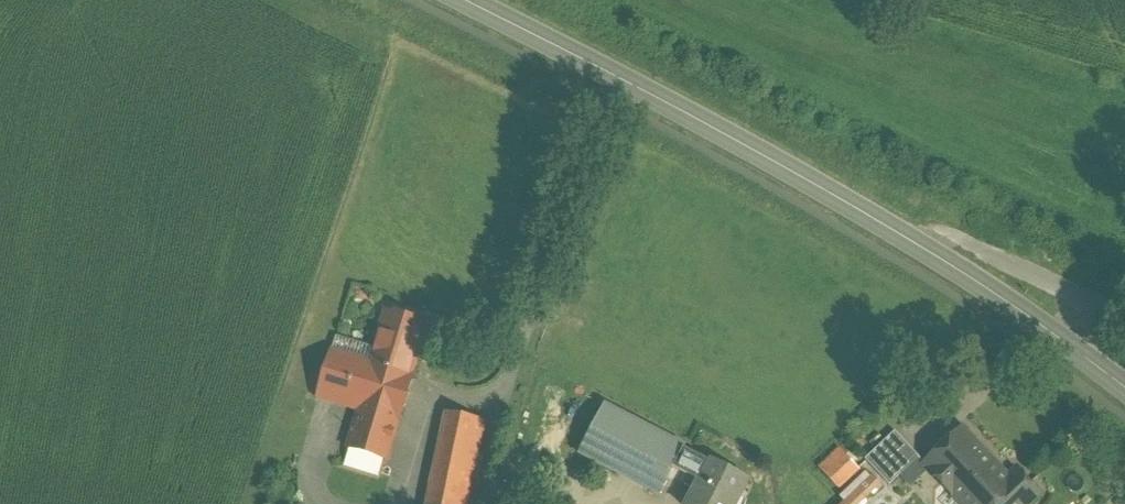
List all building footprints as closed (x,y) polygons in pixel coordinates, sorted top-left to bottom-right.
[(422,322),(378,309),(363,360),(318,346),(303,398),(350,412),(338,452),(379,465),(422,322)] [(569,459),(652,500),(666,471),(688,482),(677,503),(733,503),(745,481),(698,458),(694,467),(671,456),(675,446),(595,407),(569,459)] [(440,412),(421,503),(467,503),(484,421),(440,412)] [(1013,482),(1009,478),(964,429),(925,465),(929,469),(961,503),(990,503),(1013,482)] [(929,469),(925,465),(895,433),(865,460),(889,486),(900,476),(911,487),(929,469)] [(855,473),(834,452),(815,471),(836,492),(855,473)] [(990,503),(1030,503),(1039,495),(1016,471),(1009,478),(1013,482),(990,503)]
